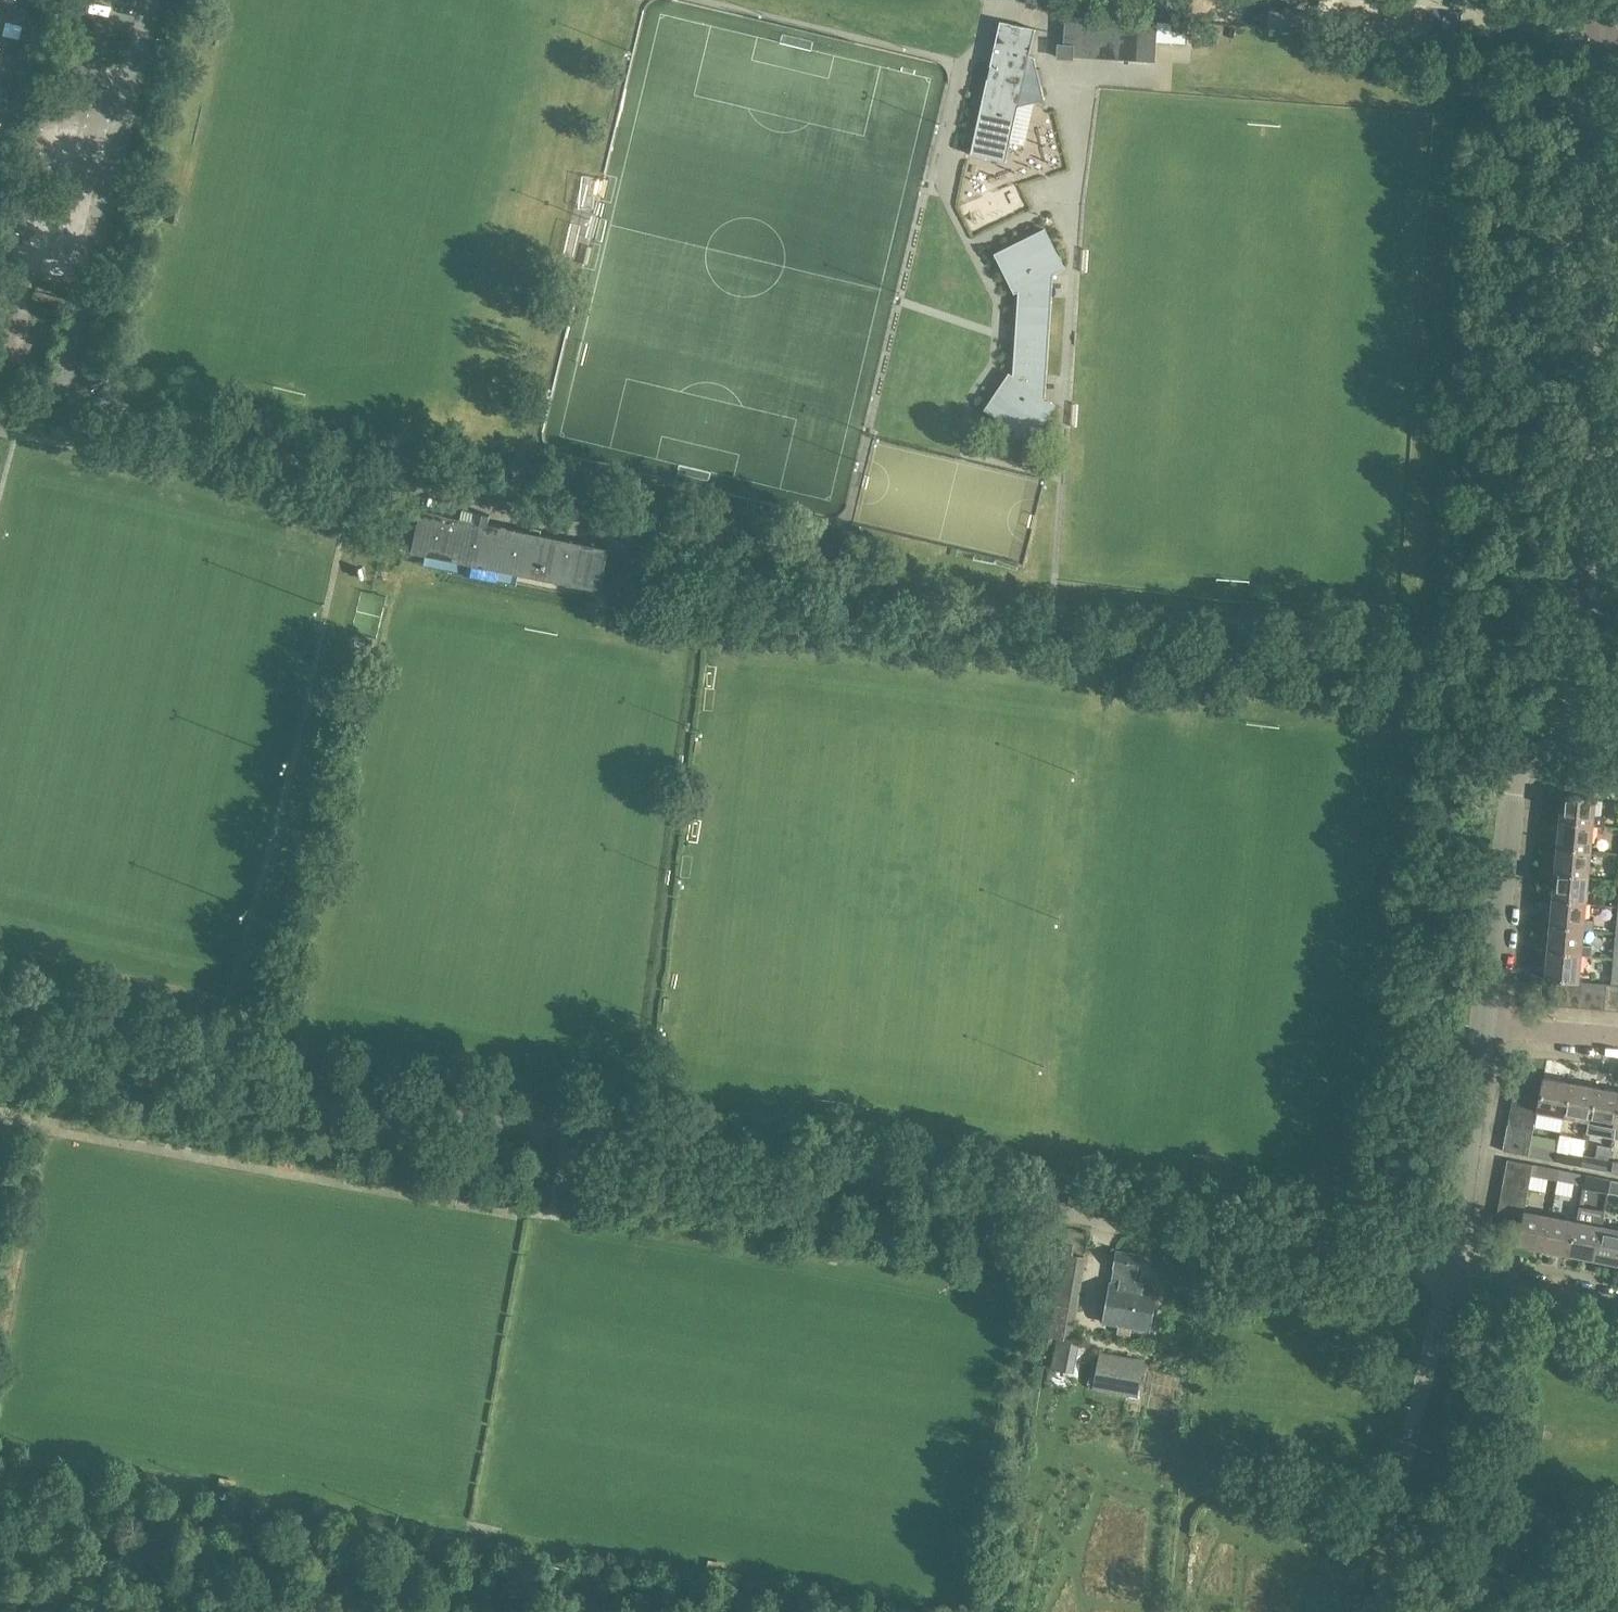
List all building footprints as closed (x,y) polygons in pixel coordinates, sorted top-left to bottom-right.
[(23,18),(26,9),(9,5),(7,13),(23,18)] [(1269,29),(1305,32),(1307,10),(1270,7),(1269,29)] [(7,13),(4,22),(21,26),(23,18),(7,13)] [(1060,58),(1072,59),(1072,60),(1074,60),(1074,57),(1155,62),(1157,22),(1065,17),(1063,45),(1061,45),(1060,58)] [(1006,162),(1018,106),(1045,100),(1034,56),(1029,55),(1035,29),(1000,21),(970,154),(1006,162)] [(14,55),(0,52),(0,61),(12,64),(14,55)] [(10,72),(12,64),(0,61),(0,70),(10,72)] [(984,410),(1030,441),(1055,404),(1045,397),(1053,274),(1064,269),(1044,229),(994,254),(1014,294),(1018,292),(1013,376),(1009,373),(984,410)] [(411,553),(600,592),(609,548),(420,509),(411,553)] [(624,554),(616,596),(636,599),(642,565),(645,566),(643,576),(664,580),(666,570),(649,566),(650,562),(643,560),(644,558),(624,554)] [(876,609),(856,608),(856,618),(876,619),(876,609)] [(1596,799),(1561,796),(1559,823),(1594,826),(1604,827),(1605,817),(1595,816),(1596,799)] [(1591,852),(1594,826),(1559,823),(1557,849),(1591,852)] [(1589,877),(1591,852),(1557,849),(1554,875),(1589,877)] [(1554,875),(1552,900),(1587,903),(1589,877),(1554,875)] [(1549,926),(1584,929),(1594,930),(1595,920),(1585,920),(1587,903),(1552,900),(1549,926)] [(1549,926),(1547,952),(1582,955),(1591,956),(1592,947),(1582,946),(1584,929),(1549,926)] [(1545,978),(1557,979),(1569,980),(1579,981),(1582,955),(1547,952),(1545,978)] [(1567,1006),(1569,980),(1557,979),(1555,1005),(1567,1006)] [(1579,981),(1569,980),(1567,1006),(1579,1008),(1581,981),(1579,981)] [(1579,1008),(1591,1009),(1593,983),(1581,981),(1579,1008)] [(1591,1009),(1604,1010),(1606,984),(1593,983),(1591,1009)] [(1606,984),(1604,1010),(1617,1011),(1617,985),(1606,984)] [(1543,1077),(1540,1091),(1538,1103),(1537,1111),(1564,1117),(1570,1082),(1543,1077)] [(1589,1121),(1590,1122),(1597,1087),(1570,1082),(1564,1117),(1589,1121)] [(1540,1091),(1515,1087),(1512,1098),(1538,1103),(1540,1091)] [(1589,1121),(1586,1134),(1613,1140),(1615,1127),(1617,1112),(1617,1091),(1597,1087),(1590,1122),(1589,1121)] [(1536,1116),(1537,1111),(1538,1103),(1512,1098),(1510,1111),(1536,1116)] [(1507,1124),(1533,1129),(1536,1116),(1510,1111),(1507,1124)] [(1505,1138),(1531,1143),(1533,1129),(1507,1124),(1505,1138)] [(1502,1151),(1529,1156),(1531,1143),(1505,1138),(1502,1151)] [(1558,1151),(1537,1147),(1535,1157),(1556,1161),(1558,1151)] [(1561,1162),(1581,1166),(1583,1156),(1563,1152),(1561,1162)] [(1608,1161),(1588,1157),(1586,1167),(1606,1171),(1608,1161)] [(1533,1165),(1508,1160),(1505,1173),(1531,1178),(1533,1165)] [(1555,1169),(1535,1165),(1533,1176),(1553,1180),(1555,1169)] [(1581,1174),(1560,1170),(1558,1181),(1579,1185),(1581,1174)] [(1505,1173),(1503,1186),(1528,1190),(1531,1178),(1505,1173)] [(1584,1186),(1604,1190),(1606,1179),(1586,1175),(1584,1186)] [(1609,1191),(1617,1192),(1617,1182),(1611,1180),(1609,1191)] [(1526,1203),(1528,1190),(1503,1186),(1500,1198),(1526,1203)] [(1524,1216),(1525,1211),(1526,1203),(1500,1198),(1498,1211),(1524,1216)] [(1579,1208),(1577,1221),(1571,1255),(1597,1260),(1603,1226),(1605,1213),(1579,1208)] [(1495,1224),(1521,1229),(1524,1216),(1498,1211),(1495,1224)] [(1518,1245),(1545,1250),(1552,1216),(1525,1211),(1524,1216),(1521,1229),(1518,1245)] [(1545,1250),(1571,1255),(1577,1221),(1552,1216),(1545,1250)] [(1603,1226),(1597,1260),(1617,1264),(1617,1229),(1603,1226)] [(1121,1269),(1137,1272),(1140,1255),(1116,1251),(1113,1268),(1121,1269)] [(1070,1341),(1084,1257),(1063,1254),(1049,1337),(1058,1339),(1052,1369),(1073,1372),(1079,1342),(1070,1341)] [(1139,1286),(1139,1281),(1135,1280),(1137,1272),(1121,1269),(1120,1277),(1118,1277),(1117,1282),(1109,1281),(1102,1320),(1146,1328),(1153,1288),(1139,1286)] [(1143,1361),(1100,1354),(1095,1388),(1137,1395),(1143,1361)]
